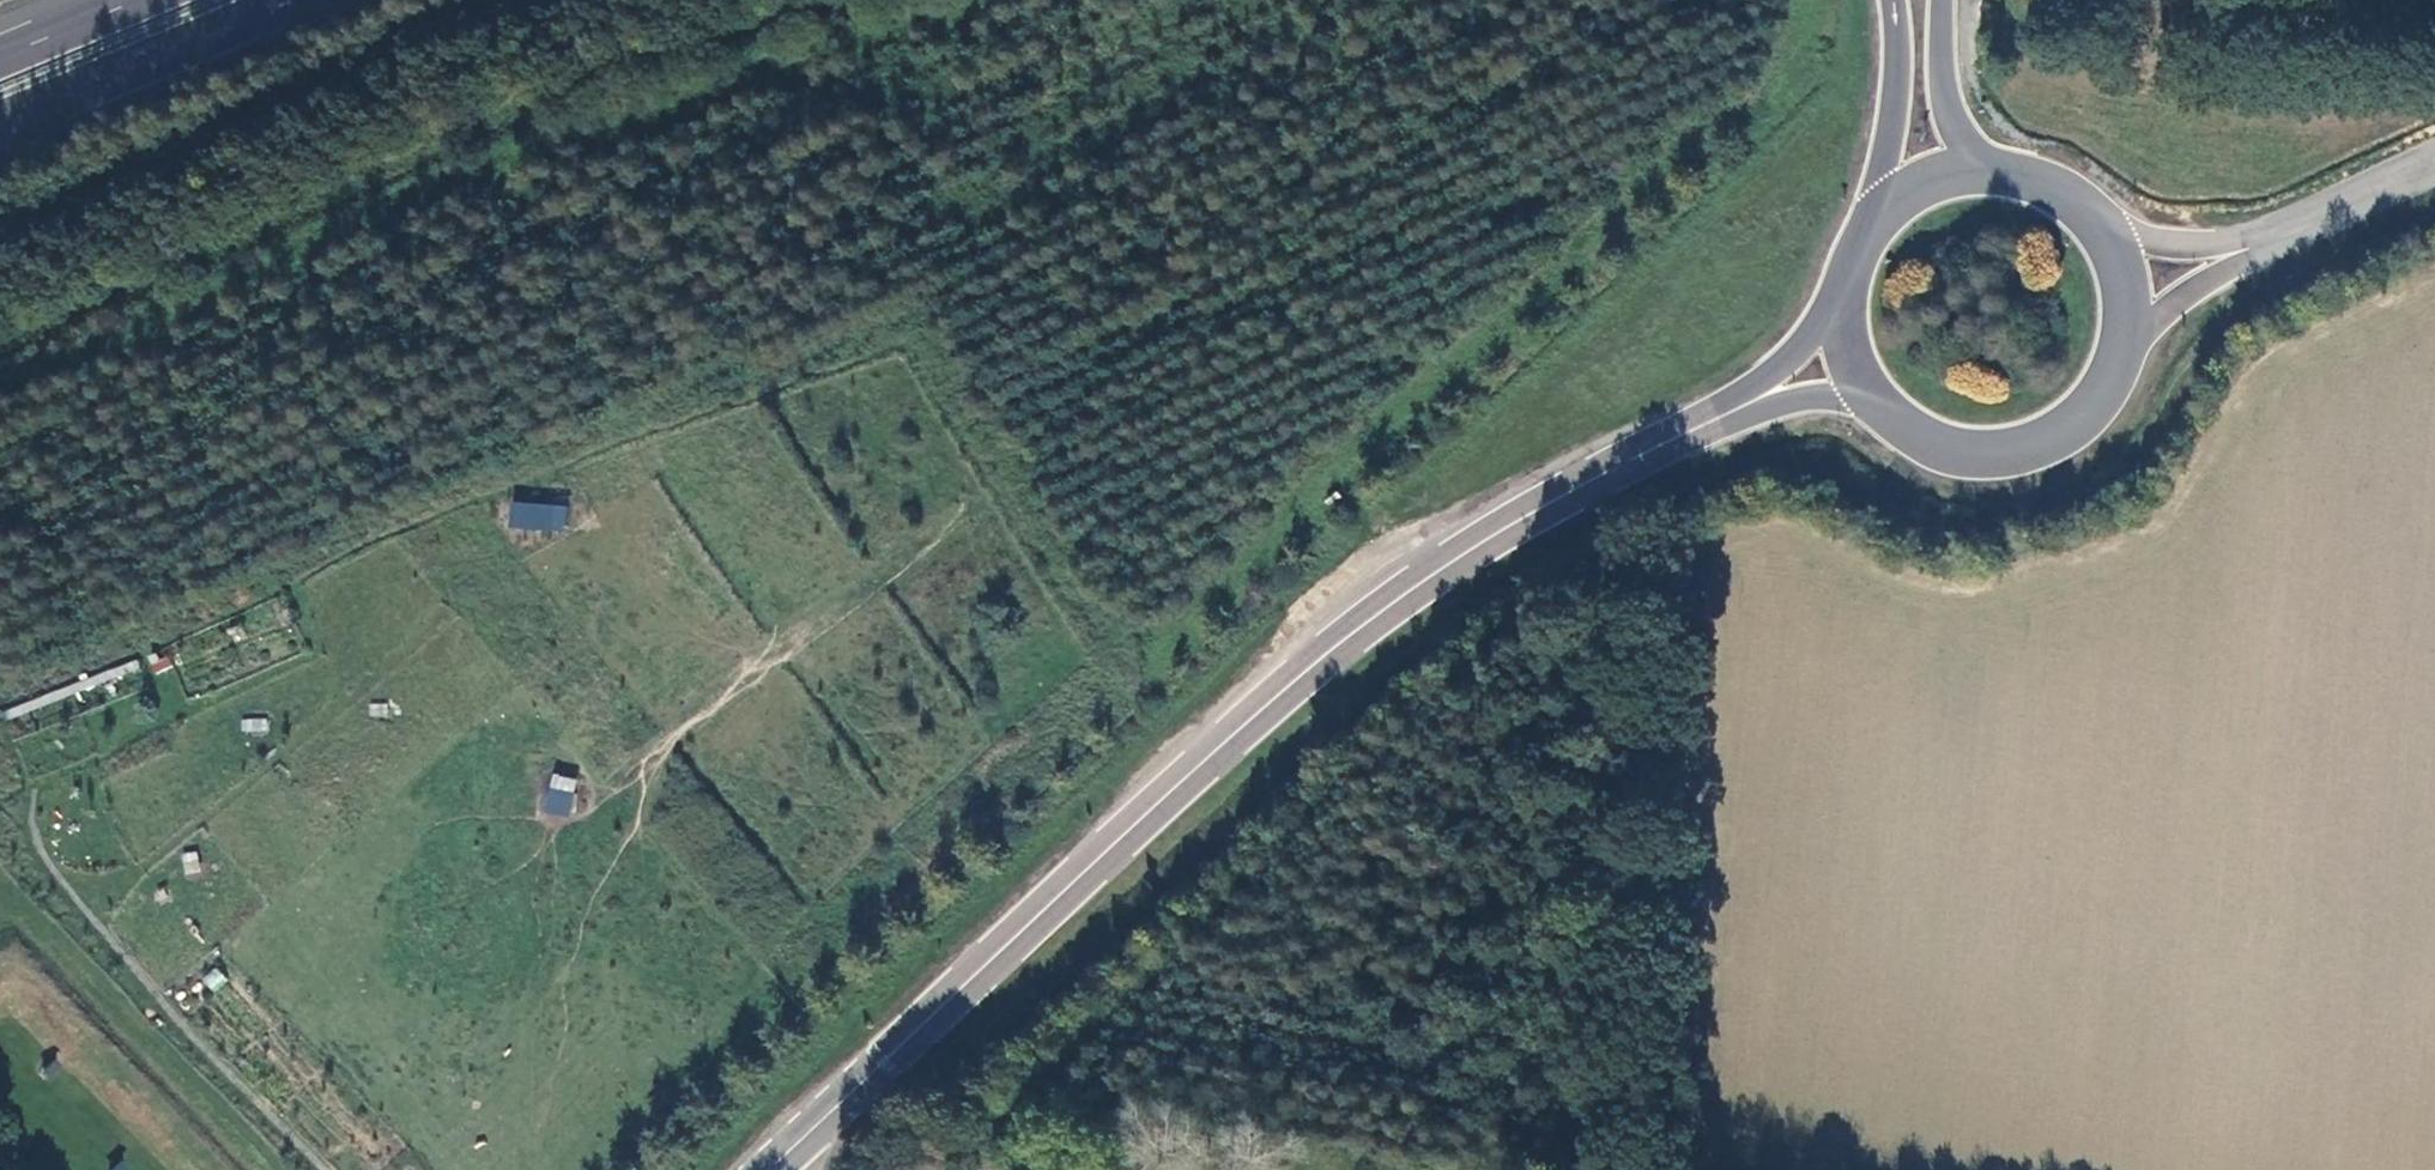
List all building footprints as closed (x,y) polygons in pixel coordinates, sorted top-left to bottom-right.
[(510,499),(508,526),(564,531),(566,505),(510,499)] [(266,733),(268,719),(240,716),(239,731),(266,733)] [(549,774),(545,811),(571,814),(575,776),(549,774)]
